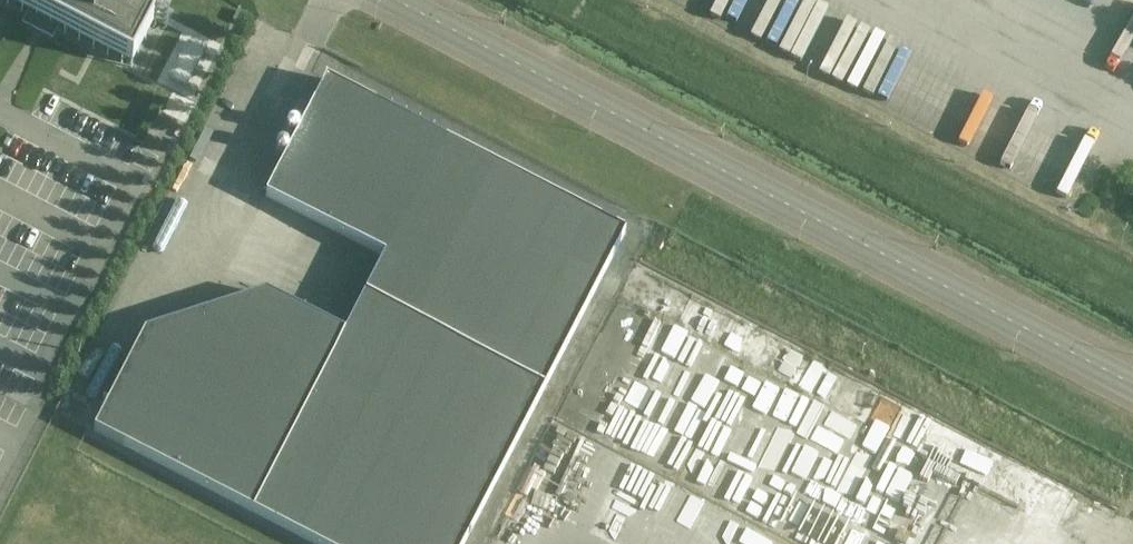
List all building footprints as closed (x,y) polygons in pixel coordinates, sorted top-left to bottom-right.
[(163,0),(2,0),(32,15),(26,26),(50,38),(56,28),(130,66),(150,27),(154,29),(160,18),(156,17),(164,1),(163,0)] [(238,12),(233,22),(243,28),(248,17),(238,12)] [(206,52),(188,43),(169,79),(187,88),(206,52)] [(94,432),(312,543),(465,543),(625,234),(326,80),(266,197),(384,259),(344,336),(265,295),(245,334),(206,314),(145,334),(94,432)] [(676,279),(663,309),(803,374),(808,363),(812,364),(821,345),(676,279)] [(1048,455),(1034,485),(1051,493),(1066,464),(1048,455)]
